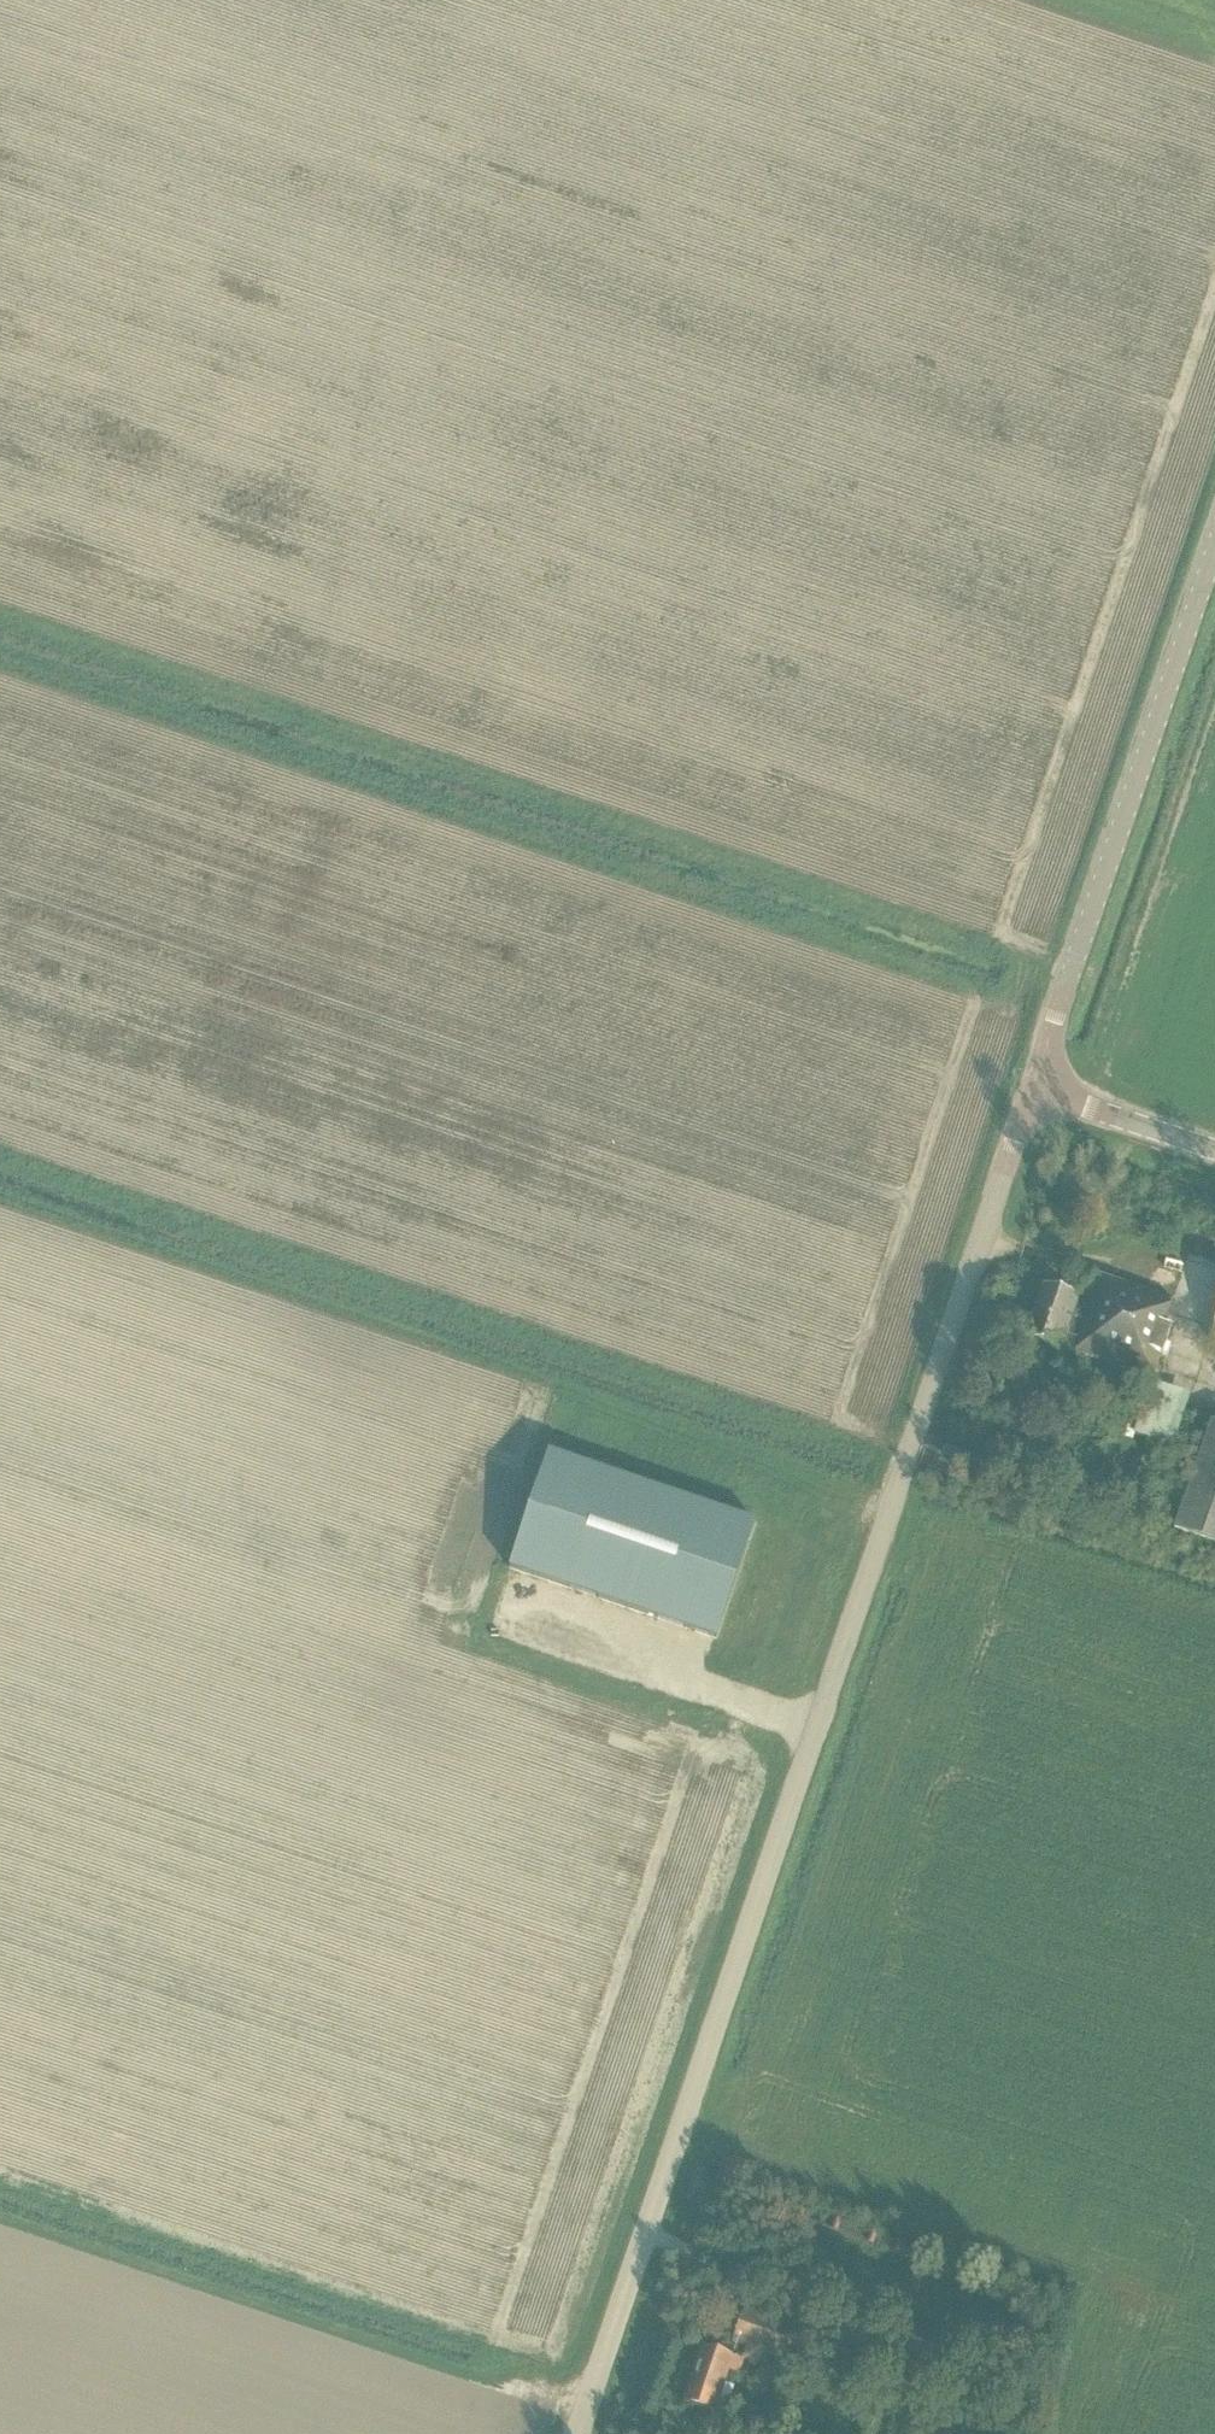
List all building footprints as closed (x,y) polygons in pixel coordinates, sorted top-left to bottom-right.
[(1026,1335),(1063,1349),(1154,1379),(1170,1328),(1167,1326),(1174,1299),(1100,1274),(1091,1301),(1080,1298),(1042,1285),(1026,1335)] [(1174,1447),(1191,1395),(1152,1381),(1134,1434),(1174,1447)] [(1212,1420),(1174,1530),(1214,1544),(1214,1421),(1212,1420)] [(944,1458),(959,1462),(962,1450),(948,1446),(944,1458)] [(550,1452),(511,1568),(718,1638),(757,1523),(550,1452)] [(759,2271),(754,2285),(770,2291),(775,2277),(759,2271)] [(789,2362),(801,2325),(745,2306),(733,2343),(789,2362)] [(741,2374),(746,2360),(702,2345),(684,2401),(717,2413),(731,2371),(741,2374)] [(764,2366),(758,2382),(769,2386),(775,2370),(764,2366)] [(751,2395),(753,2378),(735,2376),(733,2394),(751,2395)]
